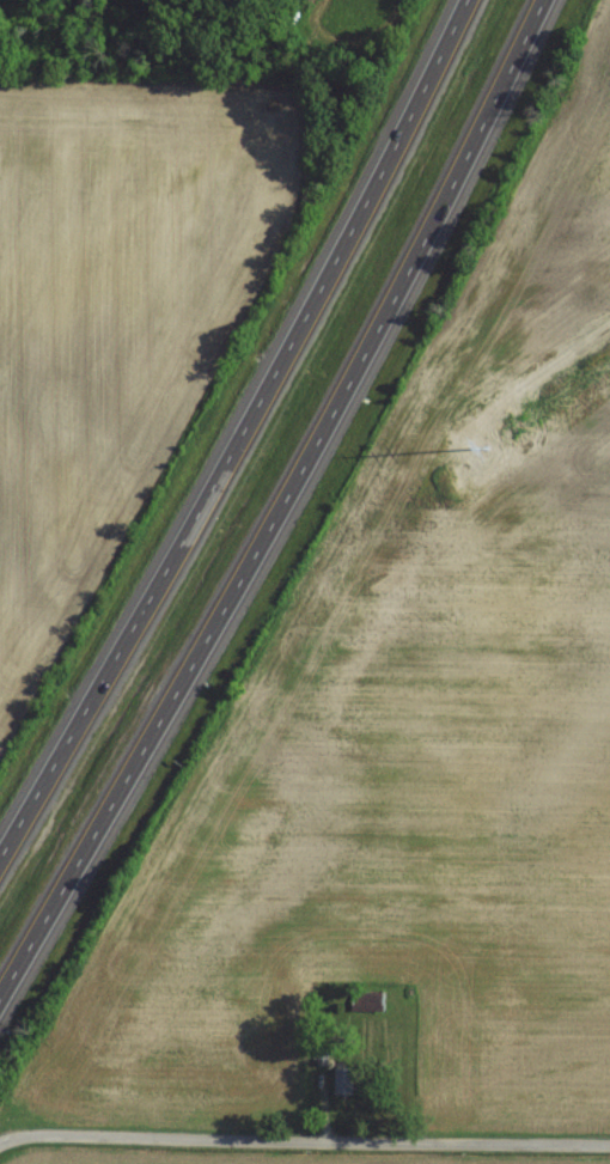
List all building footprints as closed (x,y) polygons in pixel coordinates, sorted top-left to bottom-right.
[(335,1095),(354,1095),(354,1068),(335,1068),(335,1095)]
